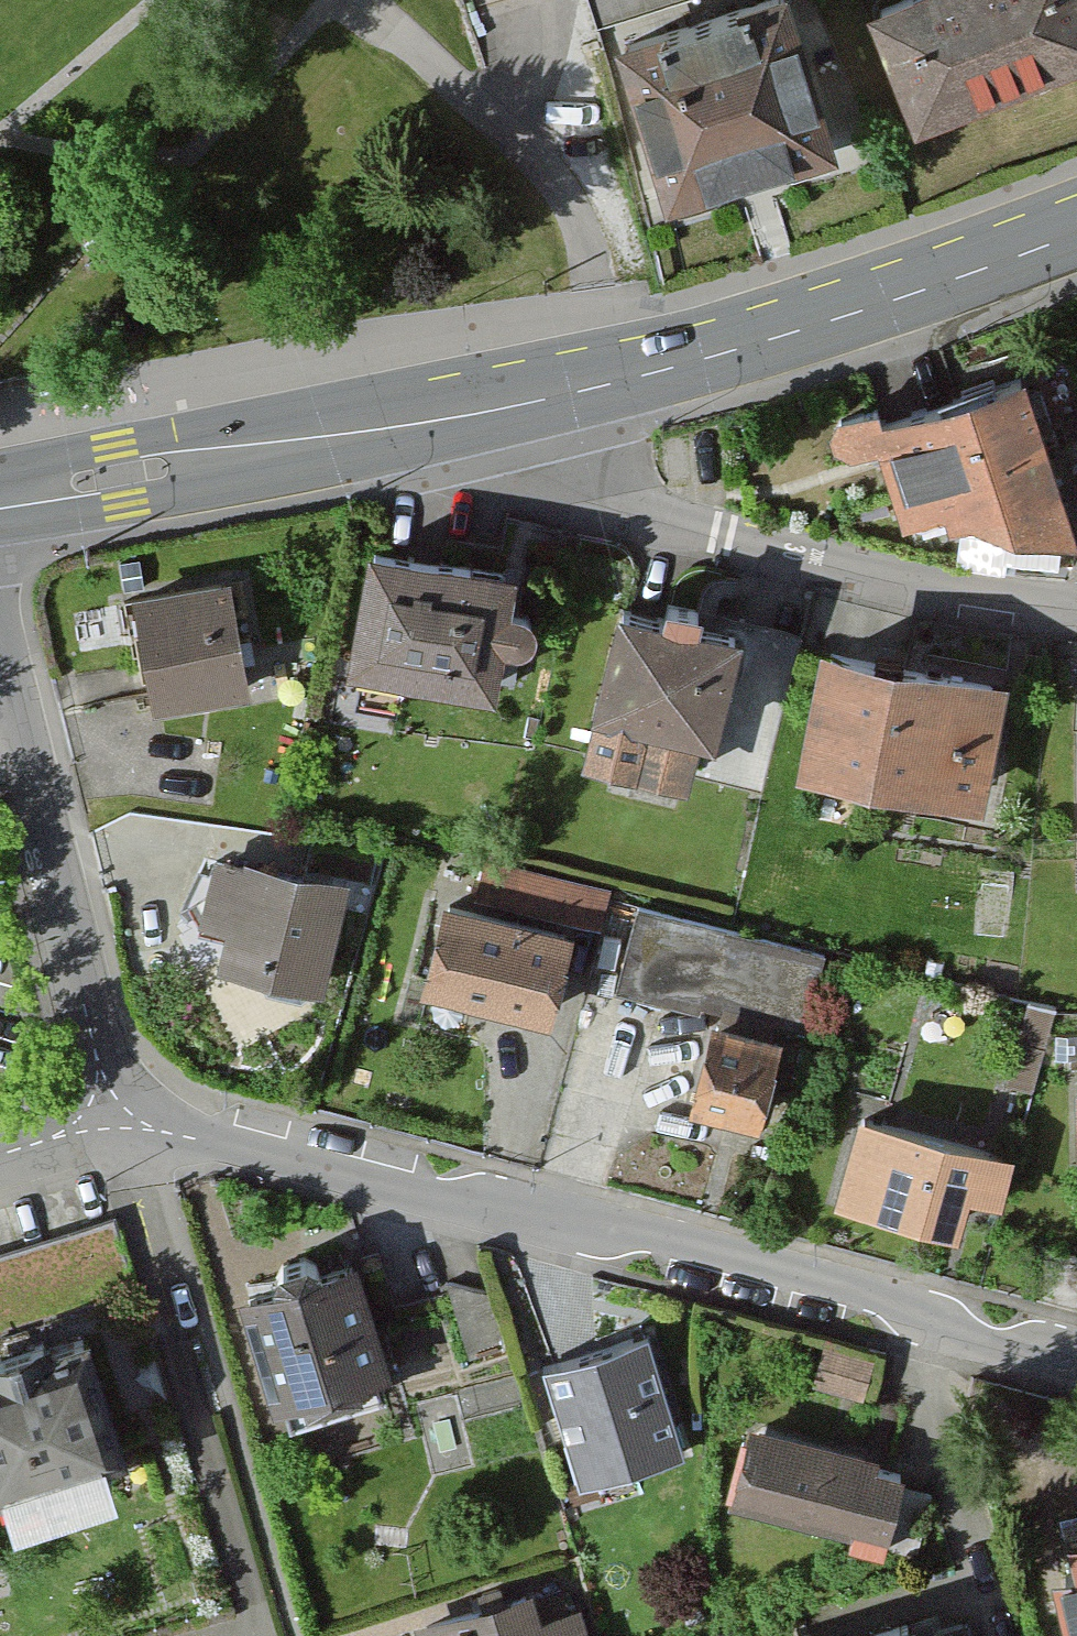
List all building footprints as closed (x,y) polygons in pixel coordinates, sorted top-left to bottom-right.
[(632,38),(680,204),(847,155),(802,0),(762,0),(632,38)] [(925,102),(1076,41),(1076,0),(884,0),(925,102)] [(1069,495),(1035,374),(894,413),(889,395),(840,408),(855,462),(890,452),(906,510),(975,491),(983,519),(1069,495)] [(527,569),(381,538),(356,652),(502,684),(527,569)] [(236,570),(142,589),(166,710),(260,691),(236,570)] [(752,624),(642,594),(597,752),(692,778),(706,729),(722,733),(752,624)] [(1013,675),(844,637),(813,772),(982,810),(1013,675)] [(254,860),(218,850),(199,919),(226,927),(217,959),(318,987),(351,870),(259,845),(254,860)] [(603,905),(604,871),(509,869),(508,902),(603,905)] [(579,921),(508,904),(485,999),(556,1016),(579,921)] [(815,954),(650,907),(629,982),(799,1025),(815,954)] [(790,1034),(722,1015),(699,1108),(777,1126),(790,1034)] [(1020,1158),(869,1109),(842,1194),(971,1236),(983,1199),(1005,1206),(1020,1158)] [(0,1256),(0,1332),(135,1289),(113,1220),(0,1256)] [(358,1255),(251,1287),(288,1409),(395,1377),(358,1255)] [(644,1323),(536,1356),(576,1486),(684,1453),(644,1323)] [(45,1357),(38,1334),(0,1345),(0,1470),(12,1509),(98,1483),(87,1447),(107,1441),(78,1347),(45,1357)] [(910,1460),(759,1414),(733,1500),(884,1546),(910,1460)] [(1064,1570),(1076,1630),(1076,1568),(1064,1570)] [(426,1617),(431,1635),(589,1635),(581,1603),(548,1611),(541,1587),(426,1617)] [(934,1610),(838,1635),(966,1635),(964,1630),(941,1635),(934,1610)]
